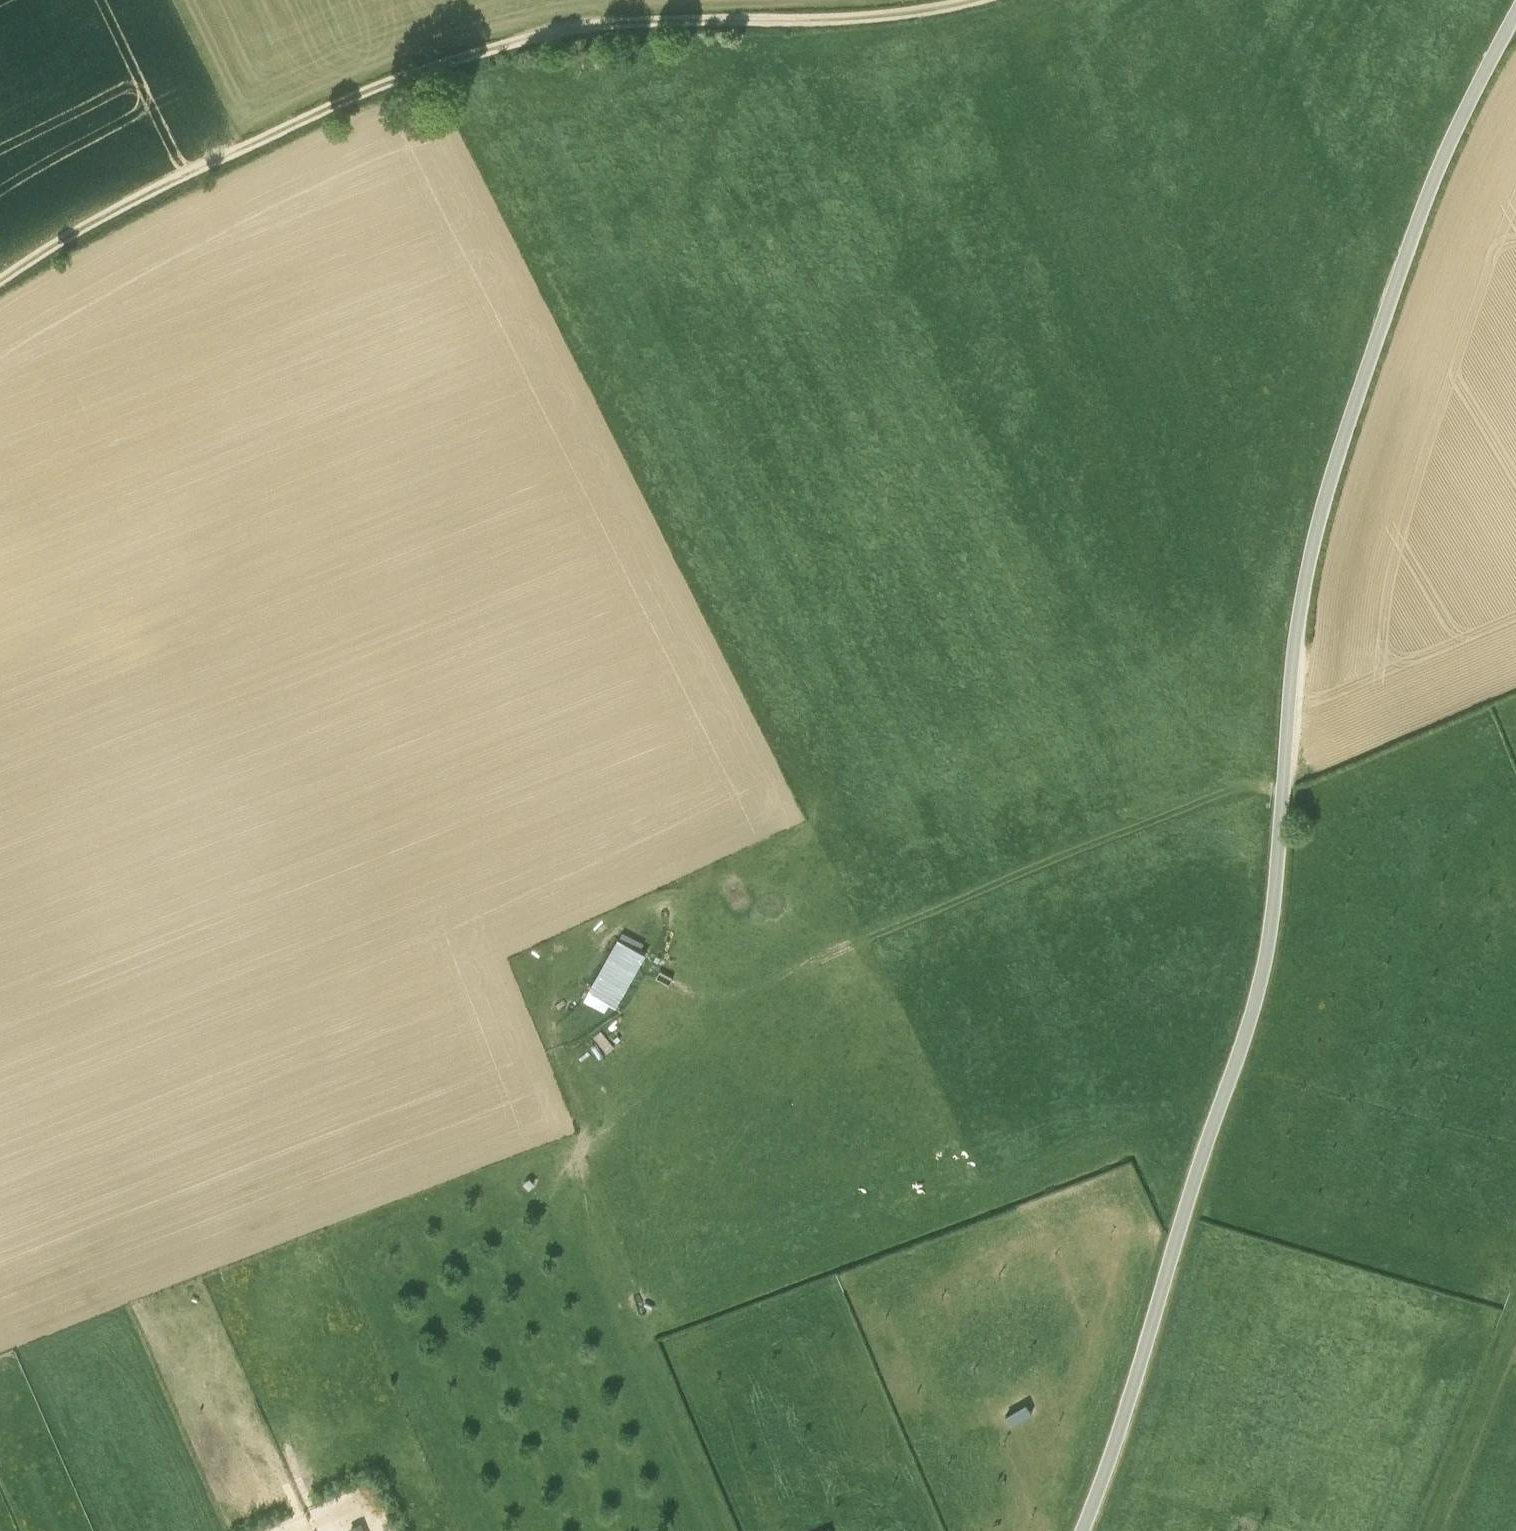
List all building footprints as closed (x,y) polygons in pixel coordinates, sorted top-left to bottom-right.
[(613,999),(623,1003),(651,941),(622,927),(589,999),(609,1008),(613,999)]
